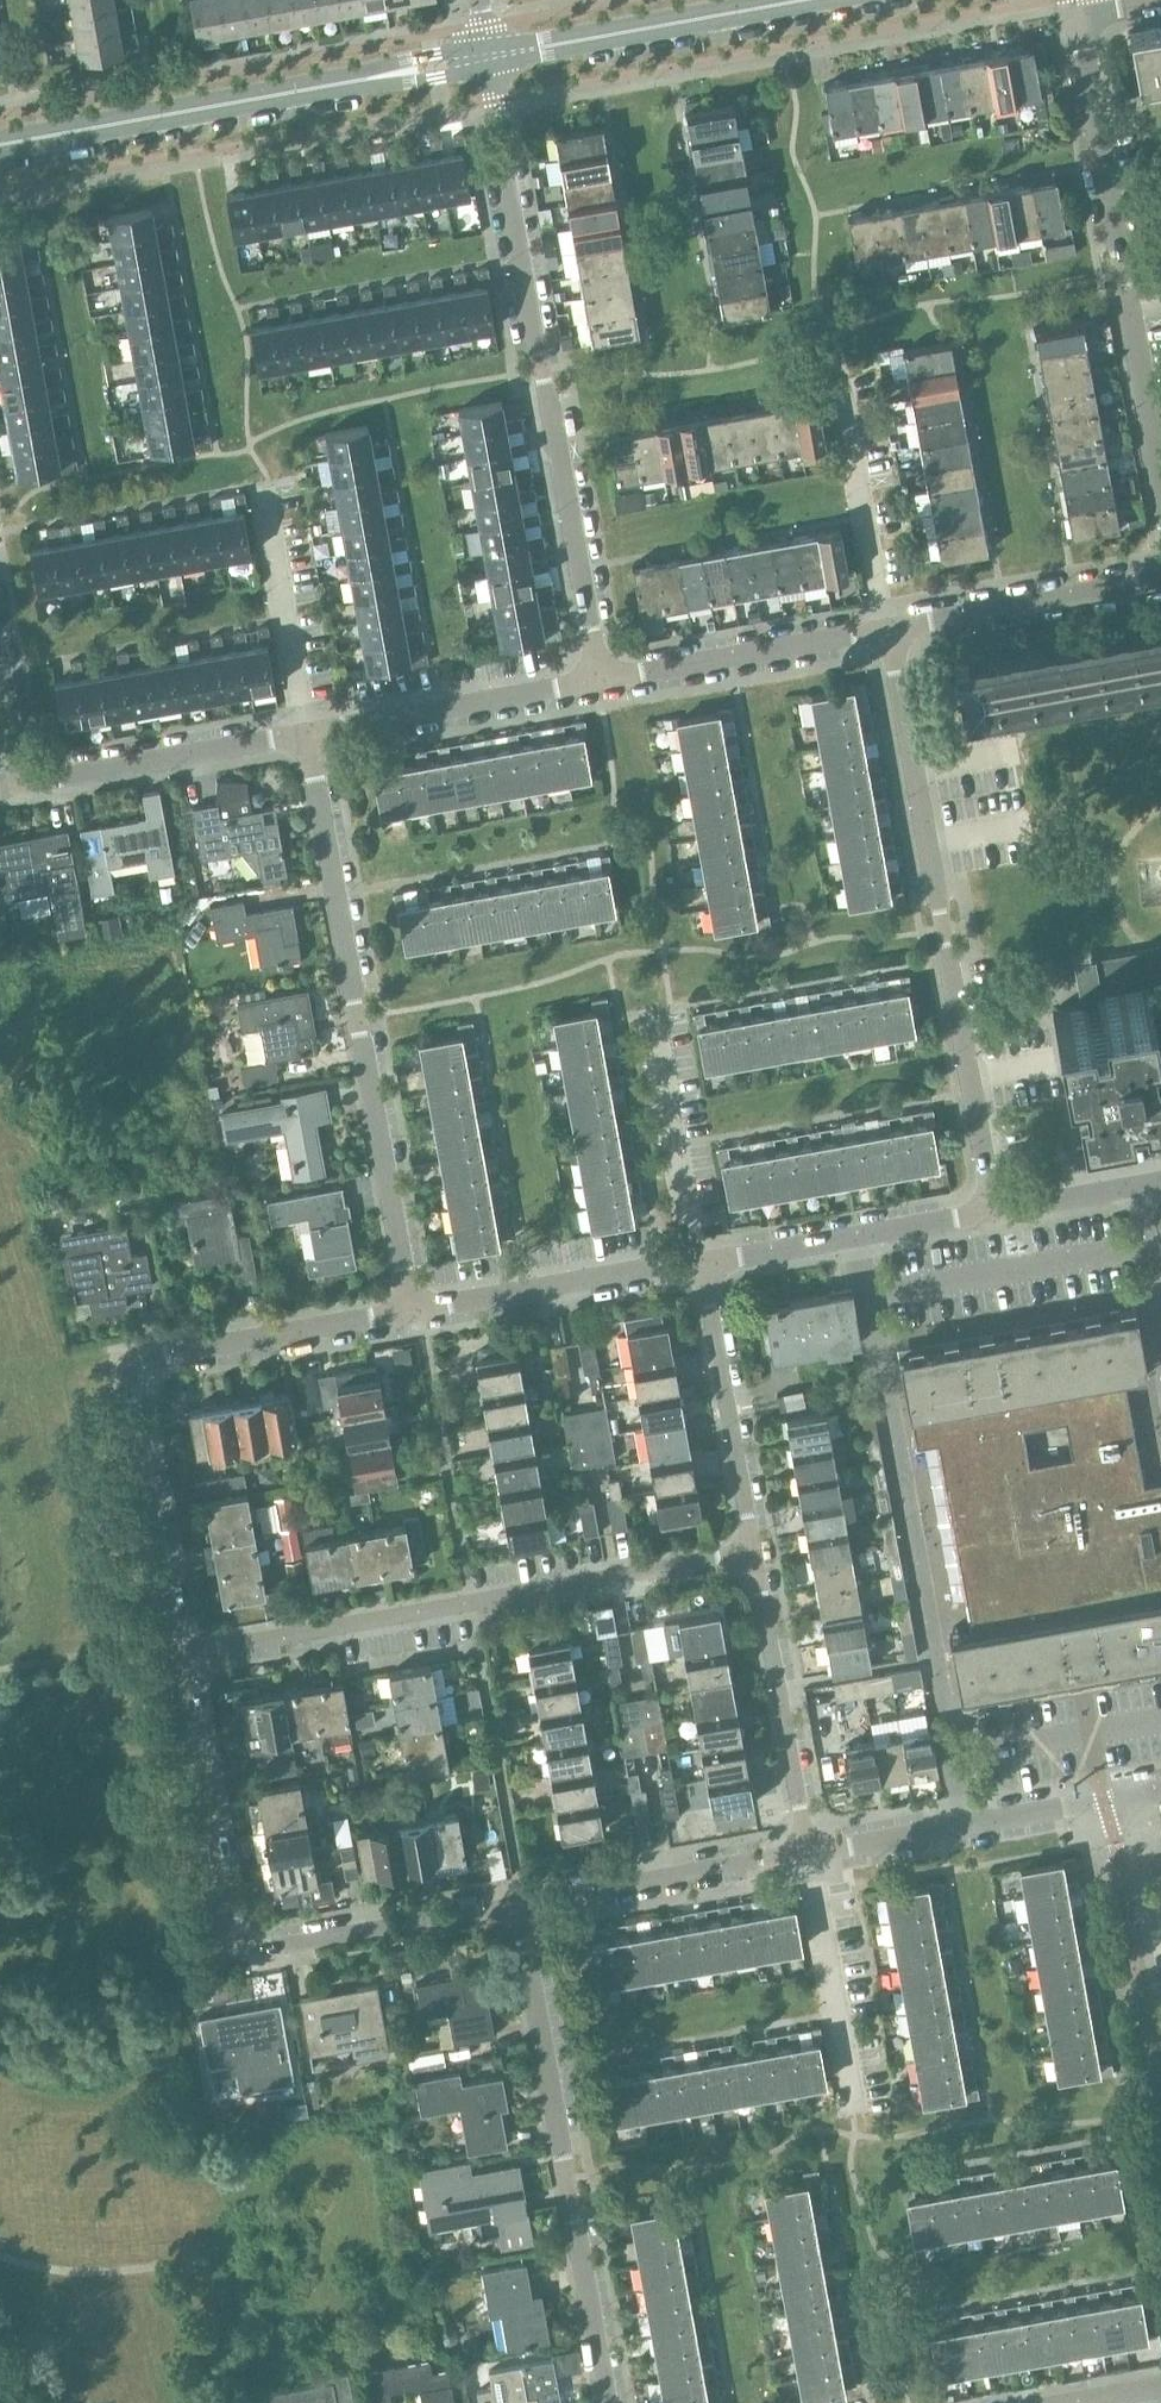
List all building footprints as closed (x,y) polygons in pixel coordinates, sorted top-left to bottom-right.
[(71,11),(115,3),(114,0),(69,0),(71,11)] [(75,35),(119,27),(118,21),(116,9),(132,6),(131,0),(114,0),(115,3),(71,11),(75,35)] [(198,37),(222,33),(216,0),(191,0),(198,37)] [(222,33),(245,29),(240,0),(216,0),(222,33)] [(245,29),(269,24),(265,0),(240,0),(245,29)] [(269,24),(293,20),(289,0),(265,0),(269,24)] [(293,20),(316,16),(314,0),(289,0),(293,20)] [(316,16),(340,12),(338,0),(314,0),(316,16)] [(340,12),(364,7),(362,0),(338,0),(340,12)] [(119,27),(75,35),(79,58),(123,50),(120,32),(136,30),(134,18),(118,21),(119,27)] [(1129,31),(1138,83),(1160,78),(1160,25),(1129,31)] [(1037,116),(1047,114),(1043,92),(1041,92),(1032,47),(1023,49),(1023,47),(1007,49),(1008,51),(1009,51),(1018,100),(1034,97),(1037,116)] [(995,104),(1018,100),(1009,51),(1008,51),(986,55),(995,104)] [(986,55),(963,59),(972,108),(995,104),(986,55)] [(963,59),(940,64),(949,113),(972,108),(963,59)] [(940,64),(917,68),(926,117),(949,113),(940,64)] [(917,68),(894,72),(902,121),(926,117),(917,68)] [(894,72),(871,76),(879,125),(902,121),(894,72)] [(871,76),(847,80),(856,129),(879,125),(871,76)] [(856,129),(847,80),(824,84),(833,133),(856,129)] [(685,110),(689,133),(738,125),(734,102),(685,110)] [(554,134),(558,157),(607,148),(603,125),(554,134)] [(689,133),(693,157),(742,148),(738,125),(689,133)] [(456,152),(443,154),(439,155),(447,198),(471,194),(463,151),(467,151),(464,133),(453,135),(456,152)] [(433,156),(420,158),(416,159),(423,203),(447,198),(439,155),(443,154),(440,137),(430,139),(433,156)] [(409,160),(396,163),(392,163),(400,207),(423,203),(416,159),(420,158),(417,141),(406,143),(409,160)] [(386,165),(373,167),(368,168),(376,211),(400,207),(392,163),(396,163),(394,146),(383,148),(386,165)] [(558,157),(562,180),(611,171),(609,163),(612,162),(610,149),(607,148),(558,157)] [(693,157),(698,180),(746,171),(742,148),(693,157)] [(362,169),(350,171),(345,172),(352,215),(376,211),(368,168),(373,167),(370,150),(359,152),(362,169)] [(339,173),(326,175),(321,176),(329,220),(352,215),(345,172),(350,171),(347,154),(336,156),(339,173)] [(316,177),(303,180),(297,180),(305,224),(329,220),(321,176),(326,175),(323,158),(313,160),(316,177)] [(292,181),(279,184),(274,185),(282,228),(305,224),(297,180),(303,180),(300,163),(289,164),(292,181)] [(269,186),(256,188),(250,189),(258,232),(282,228),(274,185),(279,184),(276,167),(266,169),(269,186)] [(250,189),(256,188),(253,171),(242,173),(245,190),(227,193),(234,237),(258,232),(250,189)] [(562,180),(566,203),(615,195),(611,171),(562,180)] [(698,180),(702,203),(751,194),(746,171),(698,180)] [(1056,178),(1033,182),(1042,231),(1065,227),(1056,178)] [(1033,182),(1010,186),(1018,235),(1042,231),(1033,182)] [(1010,186),(986,191),(995,239),(1018,235),(1010,186)] [(986,191),(963,195),(972,244),(995,239),(986,191)] [(702,203),(706,226),(755,217),(751,194),(702,203)] [(566,203),(570,226),(619,218),(615,195),(566,203)] [(963,195),(940,199),(949,248),(972,244),(963,195)] [(940,199),(917,203),(926,252),(949,248),(940,199)] [(917,203),(894,207),(903,256),(926,252),(917,203)] [(108,215),(113,238),(156,230),(157,236),(174,233),(172,223),(155,226),(151,207),(108,215)] [(894,207),(871,211),(880,260),(903,256),(894,207)] [(880,260),(871,211),(848,215),(856,264),(880,260)] [(706,226),(710,249),(759,240),(755,217),(706,226)] [(570,226),(575,250),(623,241),(619,218),(570,226)] [(113,238),(117,262),(160,254),(161,260),(178,257),(176,246),(159,249),(157,236),(156,230),(113,238)] [(22,255),(23,260),(40,257),(38,247),(21,250),(18,231),(0,234),(0,259),(22,255)] [(710,249),(714,272),(763,263),(759,240),(710,249)] [(575,250),(579,273),(627,264),(623,241),(575,250)] [(117,262),(121,286),(164,278),(165,283),(182,280),(180,269),(163,272),(161,260),(160,254),(117,262)] [(26,278),(27,284),(44,281),(42,270),(26,273),(23,260),(22,255),(0,259),(0,283),(26,278)] [(714,272),(718,295),(767,287),(763,263),(714,272)] [(579,273),(583,296),(632,287),(627,264),(579,273)] [(480,285),(467,288),(463,288),(471,332),(495,327),(487,285),(491,284),(488,266),(477,268),(480,285)] [(457,290),(444,292),(440,293),(447,336),(471,332),(463,288),(467,288),(464,271),(454,273),(457,290)] [(433,294),(420,296),(416,297),(424,340),(447,336),(440,293),(444,292),(441,275),(430,277),(433,294)] [(31,302),(32,307),(49,304),(47,293),(30,297),(27,284),(26,278),(0,283),(0,307),(31,302)] [(121,286),(125,309),(168,301),(169,307),(186,303),(184,293),(167,296),(165,283),(164,278),(121,286)] [(410,298),(397,300),(392,301),(400,344),(424,340),(416,297),(420,296),(417,279),(407,281),(410,298)] [(386,302),(373,305),(369,305),(376,349),(400,344),(392,301),(397,300),(394,283),(383,285),(386,302)] [(583,296),(587,319),(636,310),(632,287),(583,296)] [(767,287),(718,295),(722,319),(771,310),(767,287)] [(363,306),(350,309),(345,310),(353,353),(376,349),(369,305),(373,305),(370,288),(360,289),(363,306)] [(339,311),(327,313),(321,314),(329,357),(353,353),(345,310),(350,309),(347,292),(336,294),(339,311)] [(316,315),(303,317),(298,318),(305,361),(329,357),(321,314),(327,313),(324,296),(313,298),(316,315)] [(293,319),(280,321),(274,322),(282,366),(305,361),(298,318),(303,317),(300,300),(290,302),(293,319)] [(125,309),(129,333),(173,325),(174,330),(191,327),(189,316),(172,319),(169,307),(168,301),(125,309)] [(35,325),(36,331),(53,328),(51,317),(34,320),(32,307),(31,302),(0,307),(0,332),(35,325)] [(274,322),(280,321),(277,304),(266,306),(269,323),(250,327),(258,370),(282,366),(274,322)] [(636,310),(587,319),(591,342),(640,333),(636,310)] [(1033,327),(1037,350),(1086,341),(1082,318),(1033,327)] [(39,349),(40,354),(57,351),(55,340),(38,343),(36,331),(35,325),(0,332),(0,356),(39,349)] [(129,333),(134,356),(177,349),(178,353),(195,350),(193,340),(176,343),(174,330),(173,325),(129,333)] [(1037,350),(1042,373),(1090,364),(1086,341),(1037,350)] [(902,350),(906,374),(955,365),(951,342),(902,350)] [(0,381),(43,373),(44,377),(61,374),(59,364),(42,367),(40,354),(39,349),(0,356),(0,380),(0,381)] [(134,356),(138,380),(181,372),(182,377),(199,374),(197,363),(180,366),(178,353),(177,349),(134,356)] [(1042,373),(1046,396),(1095,387),(1090,364),(1042,373)] [(906,374),(910,397),(959,388),(955,365),(906,374)] [(138,380),(142,404),(185,396),(186,400),(203,397),(201,387),(184,390),(182,377),(181,372),(138,380)] [(0,381),(4,404),(48,396),(48,401),(65,398),(63,387),(47,390),(44,377),(43,373),(0,381)] [(1046,396),(1050,419),(1099,410),(1095,387),(1046,396)] [(910,397),(914,420),(963,411),(959,388),(910,397)] [(4,404),(9,428),(52,420),(53,424),(70,421),(68,411),(51,414),(48,401),(48,396),(4,404)] [(142,404),(146,427),(190,420),(190,424),(207,421),(205,410),(189,413),(186,400),(185,396),(142,404)] [(817,396),(794,400),(802,449),(825,445),(817,396)] [(794,400),(770,404),(779,453),(802,449),(794,400)] [(458,409),(463,432),(506,424),(507,430),(524,427),(522,417),(505,420),(502,401),(458,409)] [(770,404),(747,408),(756,457),(779,453),(770,404)] [(747,408),(724,412),(733,461),(756,457),(747,408)] [(1050,419),(1054,442),(1103,433),(1099,410),(1050,419)] [(914,420),(919,443),(968,434),(963,411),(914,420)] [(724,412),(701,417),(710,466),(733,461),(724,412)] [(701,417),(678,421),(687,470),(710,466),(701,417)] [(9,428),(13,451),(56,444),(57,448),(74,445),(72,434),(55,437),(53,424),(52,420),(9,428)] [(190,420),(146,427),(151,451),(193,443),(194,447),(211,444),(210,434),(193,437),(190,424),(190,420)] [(678,421),(655,425),(664,474),(687,470),(678,421)] [(463,432),(467,456),(510,448),(511,454),(528,451),(526,440),(509,443),(507,430),(506,424),(463,432)] [(325,433),(329,456),(372,449),(374,454),(390,451),(389,441),(372,444),(368,425),(325,433)] [(655,425),(632,429),(640,478),(664,474),(655,425)] [(640,478),(632,429),(609,433),(617,482),(640,478)] [(1054,442),(1058,466),(1107,457),(1103,433),(1054,442)] [(919,443),(923,466),(972,457),(968,434),(919,443)] [(56,444),(13,451),(17,475),(60,467),(61,471),(78,468),(76,458),(59,461),(57,448),(56,444)] [(467,456),(471,480),(514,472),(515,477),(532,474),(530,464),(513,466),(511,454),(510,448),(467,456)] [(329,456),(333,480),(377,472),(378,478),(395,475),(393,464),(376,467),(374,454),(372,449),(329,456)] [(923,466),(927,489),(976,480),(972,457),(923,466)] [(1058,466),(1062,489),(1111,480),(1107,457),(1058,466)] [(333,480),(338,504),(381,496),(382,501),(399,498),(397,487),(380,490),(378,478),(377,472),(333,480)] [(471,480),(475,503),(519,495),(520,500),(536,498),(534,487),(518,490),(515,477),(514,472),(471,480)] [(927,489),(931,512),(980,503),(976,480),(927,489)] [(1062,489),(1067,512),(1115,503),(1111,480),(1062,489)] [(237,510),(224,513),(219,513),(227,557),(251,553),(243,510),(247,509),(244,492),(234,493),(237,510)] [(475,503),(480,527),(523,519),(524,524),(541,521),(539,510),(522,513),(520,500),(519,495),(475,503)] [(213,515),(200,517),(196,518),(204,561),(227,557),(219,513),(224,513),(221,496),(210,498),(213,515)] [(338,504),(342,527),(385,519),(386,525),(403,522),(401,511),(384,514),(382,501),(381,496),(338,504)] [(190,519),(177,521),(172,522),(180,565),(204,561),(196,518),(200,517),(197,500),(187,502),(190,519)] [(931,512),(935,535),(984,527),(980,503),(931,512)] [(1115,503),(1067,512),(1071,535),(1120,526),(1115,503)] [(166,523),(153,525),(149,526),(156,570),(180,565),(172,522),(177,521),(174,504),(163,506),(166,523)] [(143,527),(130,530),(125,530),(133,574),(156,570),(149,526),(153,525),(150,508),(140,510),(143,527)] [(119,531),(107,534),(101,535),(109,578),(133,574),(125,530),(130,530),(127,513),(116,514),(119,531)] [(96,536),(83,538),(78,539),(85,582),(109,578),(101,535),(107,534),(104,517),(93,519),(96,536)] [(342,527),(346,551),(389,543),(390,548),(407,545),(405,534),(388,537),(386,525),(385,519),(342,527)] [(480,527),(484,550),(527,543),(528,547),(545,544),(543,534),(526,537),(524,524),(523,519),(480,527)] [(73,540),(60,542),(54,543),(62,587),(85,582),(78,539),(83,538),(80,521),(70,523),(73,540)] [(54,543),(60,542),(57,525),(46,527),(49,544),(30,547),(38,591),(62,587),(54,543)] [(840,527),(817,531),(826,580),(849,576),(840,527)] [(984,527),(935,535),(939,559),(988,550),(984,527)] [(817,531),(794,535),(803,584),(826,580),(817,531)] [(794,535),(771,540),(780,588),(803,584),(794,535)] [(917,539),(920,559),(930,557),(927,538),(917,539)] [(771,540),(748,544),(757,593),(780,588),(771,540)] [(346,551),(350,574),(394,567),(395,571),(411,568),(410,558),(393,561),(390,548),(389,543),(346,551)] [(484,550),(488,574),(531,566),(532,571),(549,568),(547,557),(530,560),(528,547),(527,543),(484,550)] [(748,544),(725,548),(733,597),(757,593),(748,544)] [(725,548),(702,552),(710,601),(733,597),(725,548)] [(702,552),(678,556),(687,605),(710,601),(702,552)] [(678,556),(655,560),(664,609),(687,605),(678,556)] [(664,609),(655,560),(632,564),(641,613),(664,609)] [(488,574),(492,598),(536,590),(536,594),(553,591),(551,581),(534,584),(532,571),(531,566),(488,574)] [(350,574),(355,598),(398,590),(399,595),(416,592),(414,581),(397,584),(395,571),(394,567),(350,574)] [(355,598),(359,622),(402,614),(403,618),(420,615),(418,605),(401,608),(399,595),(398,590),(355,598)] [(492,598),(497,621),(540,614),(541,618),(557,615),(556,604),(539,607),(536,594),(536,590),(492,598)] [(359,622),(363,645),(406,638),(407,642),(424,639),(422,628),(405,631),(403,618),(402,614),(359,622)] [(540,614),(497,621),(501,645),(544,637),(544,641),(562,638),(560,628),(543,631),(541,618),(540,614)] [(261,644),(248,646),(244,647),(251,690),(275,686),(267,643),(271,643),(268,625),(257,627),(261,644)] [(237,648),(224,650),(220,651),(228,694),(251,690),(244,647),(248,646),(244,629),(234,631),(237,648)] [(968,659),(968,658),(953,660),(963,717),(1160,682),(1160,630),(981,662),(980,657),(968,659)] [(214,652),(201,655),(196,655),(204,699),(228,694),(220,651),(224,650),(221,634),(210,635),(214,652)] [(190,657),(177,659),(173,660),(180,703),(204,699),(196,655),(201,655),(198,638),(187,640),(190,657)] [(406,638),(363,645),(367,669),(410,661),(411,665),(428,662),(426,652),(409,655),(407,642),(406,638)] [(167,661),(154,663),(149,664),(157,707),(180,703),(173,660),(177,659),(174,642),(164,644),(167,661)] [(143,665),(131,667),(125,668),(133,711),(157,707),(149,664),(154,663),(151,646),(140,648),(143,665)] [(120,669),(107,671),(102,672),(109,716),(133,711),(125,668),(131,667),(128,650),(117,652),(120,669)] [(96,673),(84,676),(78,677),(86,720),(109,716),(102,672),(107,671),(104,655),(93,656),(96,673)] [(78,677),(84,676),(81,659),(70,661),(73,678),(54,681),(62,724),(86,720),(78,677)] [(812,696),(816,719),(856,711),(856,708),(854,696),(868,693),(866,683),(850,686),(851,689),(812,696)] [(816,719),(820,742),(861,735),(860,731),(858,719),(872,716),(870,706),(856,708),(856,711),(816,719)] [(677,720),(681,743),(722,736),(722,732),(719,720),(733,718),(731,707),(716,710),(717,713),(677,720)] [(552,725),(555,739),(559,738),(566,779),(590,775),(582,734),(587,733),(585,719),(575,721),(578,735),(566,737),(563,723),(552,725)] [(529,729),(532,743),(536,742),(543,783),(566,779),(559,738),(555,739),(543,741),(540,727),(529,729)] [(820,742),(824,765),(865,758),(864,754),(862,742),(876,739),(874,729),(860,731),(861,735),(820,742)] [(681,743),(685,766),(726,759),(726,755),(723,743),(737,741),(736,730),(722,732),(722,736),(681,743)] [(507,733),(509,747),(513,747),(520,787),(543,783),(536,742),(532,743),(520,745),(517,731),(507,733)] [(484,737),(486,751),(490,751),(497,792),(520,787),(513,747),(509,747),(497,750),(494,736),(484,737)] [(461,742),(463,756),(467,755),(474,796),(497,792),(490,751),(486,751),(474,754),(471,740),(461,742)] [(438,746),(440,760),(444,759),(451,800),(474,796),(467,755),(463,756),(451,758),(448,744),(438,746)] [(415,750),(417,764),(421,763),(428,804),(451,800),(444,759),(440,760),(428,762),(425,748),(415,750)] [(392,754),(394,768),(397,767),(405,808),(428,804),(421,763),(417,764),(405,766),(402,752),(392,754)] [(824,765),(828,788),(869,781),(868,777),(866,765),(880,762),(878,752),(864,754),(865,758),(824,765)] [(685,766),(690,789),(730,782),(730,778),(728,766),(742,764),(740,753),(726,755),(726,759),(685,766)] [(397,767),(394,768),(382,770),(379,756),(369,758),(372,774),(375,773),(382,812),(405,808),(397,767)] [(828,788),(832,811),(873,804),(872,800),(870,788),(884,785),(882,775),(868,777),(869,781),(828,788)] [(690,789),(694,812),(734,805),(734,801),(732,789),(746,787),(744,776),(730,778),(730,782),(690,789)] [(262,876),(264,876),(265,883),(281,880),(280,873),(285,872),(285,868),(289,865),(287,854),(283,852),(282,848),(281,848),(276,820),(254,824),(252,811),(255,811),(255,809),(252,810),(247,779),(217,779),(216,802),(192,807),(201,858),(241,851),(256,870),(261,869),(262,876)] [(150,876),(175,871),(159,789),(143,792),(147,816),(80,828),(92,894),(114,890),(110,865),(147,858),(150,876)] [(832,811),(836,834),(877,827),(876,823),(874,811),(888,808),(886,798),(872,800),(873,804),(832,811)] [(694,812),(698,835),(739,828),(738,825),(736,812),(750,810),(748,799),(734,801),(734,805),(694,812)] [(836,834),(841,858),(881,850),(881,846),(878,834),(892,831),(891,821),(876,823),(877,827),(836,834)] [(698,835),(702,859),(743,851),(742,847),(740,835),(754,833),(752,822),(738,825),(739,828),(698,835)] [(43,845),(34,846),(33,843),(0,849),(0,893),(34,887),(35,893),(51,890),(59,936),(86,931),(68,829),(41,834),(43,845)] [(841,858),(845,881),(885,873),(885,869),(883,857),(897,854),(895,843),(881,846),(881,850),(841,858)] [(702,859),(706,882),(747,874),(746,870),(744,858),(758,855),(756,845),(742,847),(743,851),(702,859)] [(577,859),(579,873),(584,873),(591,913),(614,909),(607,869),(612,868),(609,854),(600,855),(602,869),(590,872),(587,858),(577,859)] [(554,864),(556,878),(560,877),(568,918),(591,913),(584,873),(579,873),(567,876),(564,862),(554,864)] [(531,868),(533,882),(537,881),(545,922),(568,918),(560,877),(556,878),(544,880),(541,866),(531,868)] [(885,873),(845,881),(849,904),(890,896),(891,901),(905,899),(903,889),(889,892),(887,880),(901,877),(899,866),(885,869),(885,873)] [(706,882),(711,905),(751,898),(750,893),(748,881),(762,878),(760,868),(746,870),(747,874),(706,882)] [(508,872),(511,886),(514,885),(521,926),(545,922),(537,881),(533,882),(521,884),(519,870),(508,872)] [(485,876),(487,890),(491,889),(498,930),(521,926),(514,885),(511,886),(498,888),(496,874),(485,876)] [(462,880),(465,894),(468,893),(475,934),(498,930),(491,889),(487,890),(475,892),(473,878),(462,880)] [(439,884),(442,898),(445,898),(452,938),(475,934),(468,893),(465,894),(452,896),(450,882),(439,884)] [(416,888),(419,902),(422,902),(429,943),(452,938),(445,898),(442,898),(429,900),(427,886),(416,888)] [(422,902),(419,902),(406,905),(404,891),(393,892),(396,908),(399,907),(406,947),(429,943),(422,902)] [(751,898),(711,905),(715,928),(755,921),(756,926),(770,923),(769,914),(754,916),(752,904),(766,901),(764,891),(750,893),(751,898)] [(301,958),(291,905),(246,913),(243,899),(211,905),(217,940),(260,932),(266,963),(260,964),(260,965),(301,958)] [(876,979),(879,993),(883,993),(890,1034),(914,1029),(906,989),(911,988),(909,974),(899,975),(902,989),(889,992),(887,977),(876,979)] [(1062,1060),(1069,1058),(1078,1105),(1127,1096),(1126,1088),(1160,1082),(1160,1031),(1156,1032),(1148,986),(1099,994),(1097,983),(1092,980),(1077,1002),(1078,1006),(1053,1010),(1062,1060)] [(853,984),(856,998),(860,997),(867,1038),(890,1034),(883,993),(879,993),(866,996),(864,982),(853,984)] [(830,988),(833,1002),(837,1001),(844,1042),(867,1038),(860,997),(856,998),(844,1000),(841,986),(830,988)] [(243,1030),(246,1029),(244,1033),(248,1058),(252,1061),(253,1062),(241,1064),(244,1083),(278,1077),(274,1058),(314,1051),(308,1019),(312,1018),(307,990),(266,997),(265,988),(239,992),(241,1002),(238,1002),(243,1030)] [(808,992),(810,1006),(814,1005),(821,1046),(844,1042),(837,1001),(833,1002),(821,1004),(818,990),(808,992)] [(785,996),(787,1010),(791,1009),(798,1050),(821,1046),(814,1005),(810,1006),(798,1008),(795,994),(785,996)] [(554,1018),(558,1041),(599,1034),(599,1031),(596,1018),(610,1016),(607,996),(591,999),(594,1011),(554,1018)] [(762,1000),(764,1014),(768,1014),(775,1054),(798,1050),(791,1009),(787,1010),(775,1012),(772,998),(762,1000)] [(739,1004),(741,1018),(744,1018),(752,1059),(775,1054),(768,1014),(764,1014),(752,1016),(749,1002),(739,1004)] [(716,1008),(718,1022),(721,1022),(729,1063),(752,1059),(744,1018),(741,1018),(729,1021),(726,1006),(716,1008)] [(721,1022),(718,1022),(706,1025),(703,1011),(693,1013),(696,1028),(698,1027),(706,1067),(729,1063),(721,1022)] [(420,1042),(424,1065),(465,1058),(464,1055),(462,1042),(476,1040),(473,1020),(457,1023),(459,1035),(420,1042)] [(558,1041),(563,1064),(603,1057),(603,1054),(600,1041),(615,1039),(613,1028),(599,1031),(599,1034),(558,1041)] [(563,1064),(567,1087),(607,1080),(607,1077),(605,1064),(619,1062),(617,1051),(603,1054),(603,1057),(563,1064)] [(424,1065),(428,1088),(469,1081),(468,1078),(466,1065),(480,1063),(478,1052),(464,1055),(465,1058),(424,1065)] [(567,1087),(571,1110),(612,1103),(611,1100),(609,1087),(623,1085),(621,1074),(607,1077),(607,1080),(567,1087)] [(428,1088),(432,1111),(473,1104),(473,1101),(470,1088),(484,1086),(482,1075),(468,1078),(469,1081),(428,1088)] [(283,1096),(283,1100),(223,1111),(227,1138),(229,1138),(228,1135),(288,1124),(294,1160),(293,1160),(294,1165),(295,1165),(297,1174),(294,1175),(294,1176),(324,1171),(313,1110),(328,1108),(325,1088),(283,1096)] [(571,1110),(575,1134),(616,1126),(615,1123),(613,1110),(627,1108),(625,1097),(611,1100),(612,1103),(571,1110)] [(432,1111),(437,1135),(477,1127),(477,1124),(474,1111),(489,1109),(487,1098),(473,1101),(473,1104),(432,1111)] [(900,1114),(903,1128),(907,1127),(915,1168),(938,1164),(930,1123),(935,1122),(933,1108),(923,1110),(926,1124),(914,1126),(911,1112),(900,1114)] [(877,1118),(880,1132),(884,1131),(891,1172),(915,1168),(907,1127),(903,1128),(891,1130),(888,1116),(877,1118)] [(575,1134),(579,1157),(620,1149),(619,1145),(617,1133),(631,1131),(629,1120),(615,1123),(616,1126),(575,1134)] [(855,1122),(857,1136),(861,1136),(868,1176),(891,1172),(884,1131),(880,1132),(868,1134),(865,1120),(855,1122)] [(437,1135),(441,1158),(482,1150),(481,1147),(479,1134),(493,1132),(491,1121),(477,1124),(477,1127),(437,1135)] [(832,1126),(834,1140),(838,1140),(845,1180),(868,1176),(861,1136),(857,1136),(845,1138),(842,1124),(832,1126)] [(809,1130),(811,1144),(815,1144),(822,1185),(845,1180),(838,1140),(834,1140),(822,1143),(819,1128),(809,1130)] [(786,1135),(788,1149),(792,1148),(799,1189),(822,1185),(815,1144),(811,1144),(799,1147),(796,1133),(786,1135)] [(763,1139),(765,1153),(769,1152),(776,1193),(799,1189),(792,1148),(788,1149),(776,1151),(773,1137),(763,1139)] [(740,1143),(742,1157),(745,1156),(753,1197),(776,1193),(769,1152),(765,1153),(753,1155),(750,1141),(740,1143)] [(579,1157),(584,1180),(624,1173),(623,1168),(621,1156),(635,1154),(633,1143),(619,1145),(620,1149),(579,1157)] [(441,1158),(445,1181),(486,1173),(485,1170),(483,1157),(497,1155),(495,1144),(481,1147),(482,1150),(441,1158)] [(745,1156),(742,1157),(730,1159),(727,1145),(717,1147),(720,1162),(723,1162),(730,1201),(753,1197),(745,1156)] [(584,1180),(588,1203),(628,1196),(628,1191),(625,1179),(639,1176),(637,1166),(623,1168),(624,1173),(584,1180)] [(445,1181),(449,1204),(490,1197),(489,1193),(487,1180),(501,1178),(499,1167),(485,1170),(486,1173),(445,1181)] [(345,1203),(342,1187),(267,1200),(271,1223),(273,1223),(272,1222),(309,1215),(316,1254),(306,1256),(309,1274),(357,1266),(354,1253),(352,1253),(351,1249),(353,1249),(347,1216),(346,1216),(347,1219),(336,1221),(333,1205),(345,1203)] [(628,1196),(588,1203),(592,1226),(633,1219),(630,1202),(644,1199),(642,1189),(628,1191),(628,1196)] [(449,1204),(453,1227),(494,1220),(493,1216),(491,1203),(505,1201),(503,1190),(489,1193),(490,1197),(449,1204)] [(119,1195),(122,1209),(145,1205),(143,1191),(119,1195)] [(235,1251),(242,1289),(243,1289),(243,1287),(258,1285),(249,1233),(236,1235),(229,1191),(173,1201),(177,1223),(192,1220),(195,1238),(193,1239),(194,1245),(196,1245),(199,1258),(235,1251)] [(494,1220),(453,1227),(457,1250),(498,1243),(495,1226),(509,1224),(507,1213),(493,1216),(494,1220)] [(124,1290),(149,1286),(152,1285),(146,1252),(131,1254),(125,1223),(78,1232),(82,1251),(68,1253),(77,1299),(90,1297),(93,1314),(127,1308),(124,1290)] [(822,1296),(766,1306),(774,1353),(825,1344),(826,1353),(832,1352),(851,1349),(850,1339),(859,1338),(850,1291),(822,1296)] [(624,1317),(632,1363),(673,1356),(667,1324),(664,1325),(661,1311),(624,1317)] [(1137,1322),(1138,1322),(1136,1311),(1050,1328),(1051,1334),(1031,1338),(1030,1331),(911,1352),(899,1355),(910,1411),(916,1445),(938,1441),(972,1632),(950,1636),(958,1682),(960,1693),(963,1692),(962,1692),(1039,1678),(1039,1679),(1046,1677),(1045,1669),(1064,1666),(1066,1673),(1160,1656),(1160,1481),(1144,1484),(1124,1372),(1143,1369),(1146,1369),(1137,1322)] [(589,1371),(589,1372),(599,1370),(593,1338),(579,1340),(585,1372),(589,1371)] [(550,1345),(556,1377),(566,1376),(566,1375),(571,1375),(565,1343),(550,1345)] [(476,1358),(482,1390),(523,1383),(517,1351),(498,1354),(497,1347),(478,1351),(479,1358),(476,1358)] [(632,1363),(638,1395),(679,1387),(673,1356),(632,1363)] [(338,1414),(342,1413),(384,1406),(379,1376),(377,1377),(375,1365),(319,1375),(324,1406),(336,1403),(338,1414)] [(599,1370),(589,1372),(592,1389),(602,1388),(599,1370)] [(566,1376),(556,1377),(559,1395),(570,1393),(566,1376)] [(482,1390),(488,1422),(528,1415),(523,1383),(482,1390)] [(638,1395),(644,1426),(684,1419),(679,1387),(638,1395)] [(290,1392),(259,1398),(266,1440),(298,1434),(290,1392)] [(259,1398),(231,1403),(238,1445),(266,1440),(259,1398)] [(238,1445),(231,1403),(189,1410),(197,1453),(238,1445)] [(606,1405),(584,1409),(589,1437),(610,1433),(606,1405)] [(342,1413),(348,1443),(390,1435),(384,1406),(342,1413)] [(562,1413),(567,1440),(589,1437),(584,1409),(562,1413)] [(786,1418),(791,1446),(830,1439),(825,1410),(786,1418)] [(862,1414),(865,1433),(877,1431),(874,1412),(862,1414)] [(488,1422),(494,1453),(534,1446),(528,1415),(488,1422)] [(644,1426),(650,1458),(690,1451),(684,1419),(644,1426)] [(610,1433),(589,1437),(594,1463),(615,1459),(610,1433)] [(390,1435),(348,1443),(355,1485),(397,1477),(390,1435)] [(589,1437),(567,1440),(572,1467),(594,1463),(589,1437)] [(791,1446),(796,1474),(835,1467),(830,1439),(791,1446)] [(494,1453),(499,1485),(540,1478),(534,1446),(494,1453)] [(650,1458),(655,1490),(696,1483),(690,1451),(650,1458)] [(796,1474),(801,1502),(840,1495),(835,1467),(796,1474)] [(244,1473),(231,1475),(234,1487),(246,1485),(244,1473)] [(231,1475),(219,1477),(221,1490),(234,1487),(231,1475)] [(221,1490),(219,1477),(195,1481),(198,1494),(221,1490)] [(608,1479),(611,1497),(622,1495),(619,1477),(608,1479)] [(499,1485),(505,1517),(545,1510),(540,1478),(499,1485)] [(575,1485),(579,1503),(589,1501),(586,1483),(575,1485)] [(696,1483),(655,1490),(661,1522),(701,1514),(696,1483)] [(876,1489),(881,1517),(892,1515),(887,1487),(876,1489)] [(350,1492),(352,1502),(370,1498),(369,1489),(350,1492)] [(861,1494),(863,1508),(877,1505),(874,1491),(861,1494)] [(205,1499),(213,1542),(255,1534),(252,1518),(256,1518),(253,1505),(250,1506),(247,1492),(205,1499)] [(622,1495),(611,1497),(607,1498),(613,1530),(628,1527),(622,1495)] [(801,1502),(806,1531),(846,1524),(840,1495),(801,1502)] [(276,1501),(282,1529),(296,1527),(291,1498),(276,1501)] [(589,1501),(579,1503),(584,1535),(599,1532),(593,1501),(589,1501)] [(545,1510),(505,1517),(511,1549),(551,1541),(545,1510)] [(404,1524),(376,1529),(383,1571),(413,1566),(411,1555),(425,1553),(419,1516),(403,1518),(404,1524)] [(355,1576),(348,1534),(335,1537),(332,1523),(303,1528),(305,1542),(312,1584),(355,1576)] [(806,1531),(812,1559),(851,1552),(846,1524),(806,1531)] [(296,1527),(282,1529),(287,1558),(301,1555),(296,1527)] [(376,1529),(348,1534),(355,1576),(383,1571),(376,1529)] [(213,1542),(218,1571),(260,1563),(255,1534),(213,1542)] [(886,1545),(891,1574),(902,1571),(897,1543),(886,1545)] [(812,1559),(817,1587),(856,1580),(851,1552),(812,1559)] [(285,1561),(289,1581),(305,1579),(301,1558),(285,1561)] [(260,1563),(218,1571),(223,1600),(266,1593),(260,1563)] [(891,1574),(896,1602),(907,1599),(902,1571),(891,1574)] [(817,1587),(822,1615),(861,1608),(856,1580),(817,1587)] [(896,1602),(901,1630),(913,1628),(907,1599),(896,1602)] [(822,1615),(827,1644),(866,1637),(861,1608),(822,1615)] [(679,1620),(684,1651),(725,1644),(719,1612),(679,1620)] [(637,1660),(641,1659),(651,1658),(645,1626),(631,1628),(637,1660)] [(526,1632),(534,1678),(574,1671),(569,1639),(559,1641),(556,1627),(526,1632)] [(913,1628),(901,1630),(906,1659),(918,1657),(913,1628)] [(608,1665),(618,1663),(623,1663),(617,1631),(602,1633),(608,1665)] [(866,1637),(827,1644),(832,1672),(871,1665),(866,1637)] [(684,1651),(690,1683),(730,1676),(725,1644),(684,1651)] [(651,1658),(641,1659),(644,1677),(654,1676),(651,1658)] [(618,1663),(608,1665),(611,1683),(622,1681),(618,1663)] [(389,1672),(394,1701),(436,1694),(431,1665),(389,1672)] [(919,1667),(891,1672),(894,1689),(923,1684),(919,1667)] [(534,1678),(540,1710),(580,1702),(574,1671),(534,1678)] [(891,1672),(863,1677),(866,1695),(894,1689),(891,1672)] [(690,1683),(696,1715),(736,1707),(730,1676),(690,1683)] [(866,1695),(863,1677),(834,1682),(837,1700),(866,1695)] [(312,1681),(313,1686),(320,1728),(331,1726),(334,1740),(352,1737),(342,1681),(327,1683),(326,1679),(312,1681)] [(313,1686),(283,1691),(290,1733),(320,1728),(313,1686)] [(290,1733),(283,1691),(241,1699),(249,1741),(290,1733)] [(394,1701),(399,1731),(442,1723),(436,1694),(394,1701)] [(657,1694),(636,1697),(641,1724),(662,1721),(657,1694)] [(614,1701),(619,1728),(641,1724),(636,1697),(614,1701)] [(540,1710),(545,1742),(586,1734),(580,1702),(540,1710)] [(696,1715),(701,1746),(742,1739),(736,1707),(696,1715)] [(662,1721),(641,1724),(646,1751),(667,1748),(662,1721)] [(442,1723),(399,1731),(407,1773),(449,1765),(442,1723)] [(641,1724),(619,1728),(624,1755),(646,1751),(641,1724)] [(931,1730),(902,1735),(909,1774),(938,1769),(931,1730)] [(545,1742),(551,1773),(591,1766),(586,1734),(545,1742)] [(902,1735),(874,1740),(881,1779),(909,1774),(902,1735)] [(701,1746),(707,1778),(748,1771),(742,1739),(701,1746)] [(881,1779),(874,1740),(845,1745),(852,1784),(881,1779)] [(264,1765),(266,1780),(298,1774),(295,1759),(264,1765)] [(551,1773),(557,1805),(597,1798),(591,1766),(551,1773)] [(660,1767),(663,1785),(673,1783),(670,1766),(660,1767)] [(627,1773),(631,1791),(641,1789),(638,1771),(627,1773)] [(748,1771),(707,1778),(713,1810),(753,1803),(748,1771)] [(408,1780),(409,1788),(423,1786),(421,1777),(408,1780)] [(257,1788),(265,1829),(307,1822),(299,1780),(257,1788)] [(373,1786),(375,1800),(394,1797),(391,1783),(373,1786)] [(673,1783),(663,1785),(658,1786),(664,1818),(679,1815),(673,1783)] [(641,1789),(631,1791),(636,1823),(651,1821),(645,1789),(641,1789)] [(597,1798),(557,1805),(562,1837),(603,1829),(597,1798)] [(313,1804),(315,1816),(345,1811),(343,1799),(313,1804)] [(458,1812),(428,1818),(435,1860),(465,1854),(458,1812)] [(428,1818),(399,1823),(407,1865),(435,1860),(428,1818)] [(265,1829),(270,1859),(312,1851),(307,1822),(265,1829)] [(407,1865),(399,1823),(357,1830),(364,1873),(407,1865)] [(275,1888),(297,1885),(301,1903),(335,1897),(331,1878),(317,1881),(312,1851),(270,1859),(275,1888)] [(1020,1868),(1025,1892),(1065,1884),(1065,1881),(1063,1869),(1077,1866),(1075,1856),(1059,1858),(1060,1861),(1020,1868)] [(1025,1892),(1029,1915),(1070,1907),(1069,1904),(1067,1892),(1081,1889),(1079,1878),(1065,1881),(1065,1884),(1025,1892)] [(886,1893),(890,1916),(931,1909),(930,1905),(928,1893),(942,1891),(940,1880),(925,1883),(925,1886),(886,1893)] [(763,1897),(766,1911),(770,1910),(778,1951),(801,1947),(794,1906),(798,1905),(796,1891),(786,1893),(789,1907),(777,1909),(774,1895),(763,1897)] [(741,1901),(743,1915),(747,1915),(755,1955),(778,1951),(770,1910),(766,1911),(754,1913),(751,1899),(741,1901)] [(1029,1915),(1033,1938),(1074,1930),(1073,1927),(1071,1915),(1085,1912),(1083,1901),(1069,1904),(1070,1907),(1029,1915)] [(890,1916),(894,1939),(935,1932),(934,1928),(932,1916),(946,1913),(944,1903),(930,1905),(931,1909),(890,1916)] [(718,1905),(720,1920),(724,1919),(731,1960),(755,1955),(747,1915),(743,1915),(731,1918),(728,1904),(718,1905)] [(695,1910),(697,1924),(701,1923),(708,1964),(731,1960),(724,1919),(720,1920),(708,1922),(705,1908),(695,1910)] [(672,1914),(674,1928),(678,1927),(685,1968),(708,1964),(701,1923),(697,1924),(685,1926),(682,1912),(672,1914)] [(649,1918),(651,1932),(655,1931),(662,1972),(685,1968),(678,1927),(674,1928),(662,1930),(660,1916),(649,1918)] [(626,1922),(628,1936),(632,1936),(639,1976),(662,1972),(655,1931),(651,1932),(639,1934),(637,1920),(626,1922)] [(603,1926),(605,1940),(609,1940),(616,1980),(639,1976),(632,1936),(628,1936),(616,1938),(614,1924),(603,1926)] [(1033,1938),(1037,1961),(1078,1954),(1077,1950),(1075,1938),(1089,1935),(1087,1924),(1073,1927),(1074,1930),(1033,1938)] [(894,1939),(898,1962),(939,1955),(938,1951),(936,1939),(950,1936),(948,1926),(934,1928),(935,1932),(894,1939)] [(609,1940),(605,1940),(593,1942),(591,1928),(580,1930),(583,1946),(586,1945),(593,1985),(616,1980),(609,1940)] [(1037,1961),(1041,1984),(1082,1977),(1081,1973),(1079,1961),(1093,1958),(1091,1947),(1077,1950),(1078,1954),(1037,1961)] [(898,1962),(902,1985),(943,1978),(943,1974),(940,1962),(954,1959),(953,1949),(938,1951),(939,1955),(898,1962)] [(495,2035),(492,2022),(482,1965),(458,1970),(459,1975),(416,1983),(416,1984),(421,1983),(426,2011),(447,2007),(453,2042),(495,2035)] [(1041,1984),(1045,2007),(1086,2000),(1085,1996),(1083,1983),(1097,1981),(1095,1970),(1081,1973),(1082,1977),(1041,1984)] [(902,1985),(907,2008),(947,2001),(947,1997),(945,1985),(959,1982),(957,1972),(943,1974),(943,1978),(902,1985)] [(310,2054),(351,2047),(353,2060),(389,2053),(377,1984),(300,1998),(310,2054)] [(1045,2007),(1050,2030),(1090,2023),(1090,2019),(1087,2006),(1101,2004),(1100,1993),(1085,1996),(1086,2000),(1045,2007)] [(907,2008),(911,2031),(952,2024),(951,2020),(949,2008),(963,2005),(961,1995),(947,1997),(947,2001),(907,2008)] [(200,2015),(209,2065),(244,2058),(250,2089),(294,2081),(279,2001),(200,2015)] [(1050,2030),(1054,2054),(1095,2046),(1094,2042),(1092,2029),(1106,2027),(1104,2016),(1090,2019),(1090,2023),(1050,2030)] [(911,2031),(915,2055),(956,2047),(955,2043),(953,2031),(967,2028),(965,2018),(951,2020),(952,2024),(911,2031)] [(788,2032),(790,2046),(795,2045),(802,2086),(825,2082),(818,2041),(823,2040),(820,2026),(811,2027),(813,2041),(801,2044),(798,2030),(788,2032)] [(765,2036),(767,2050),(772,2049),(779,2090),(802,2086),(795,2045),(790,2046),(778,2048),(775,2034),(765,2036)] [(742,2040),(744,2054),(748,2053),(756,2094),(779,2090),(772,2049),(767,2050),(755,2052),(752,2038),(742,2040)] [(1095,2046),(1054,2054),(1058,2077),(1099,2069),(1100,2074),(1113,2072),(1112,2062),(1098,2065),(1096,2052),(1110,2050),(1108,2039),(1094,2042),(1095,2046)] [(915,2055),(919,2078),(960,2070),(959,2066),(957,2054),(971,2051),(969,2041),(955,2043),(956,2047),(915,2055)] [(719,2044),(721,2058),(725,2057),(733,2098),(756,2094),(748,2053),(744,2054),(732,2056),(729,2042),(719,2044)] [(696,2048),(698,2062),(702,2062),(710,2102),(733,2098),(725,2057),(721,2058),(709,2060),(707,2046),(696,2048)] [(673,2052),(676,2066),(679,2066),(686,2107),(710,2102),(702,2062),(698,2062),(686,2064),(684,2050),(673,2052)] [(650,2056),(653,2070),(656,2070),(663,2111),(686,2107),(679,2066),(676,2066),(663,2069),(661,2055),(650,2056)] [(627,2061),(630,2075),(633,2074),(640,2115),(663,2111),(656,2070),(653,2070),(640,2073),(638,2059),(627,2061)] [(633,2074),(630,2075),(617,2077),(615,2063),(604,2065),(607,2080),(610,2080),(617,2119),(640,2115),(633,2074)] [(960,2070),(919,2078),(923,2101),(964,2094),(965,2098),(979,2096),(977,2087),(963,2089),(961,2077),(975,2074),(973,2063),(959,2066),(960,2070)] [(507,2144),(501,2108),(499,2096),(506,2095),(502,2075),(462,2083),(460,2071),(415,2079),(421,2113),(465,2105),(473,2149),(454,2153),(454,2154),(507,2144)] [(1085,2152),(1087,2166),(1092,2165),(1099,2206),(1122,2202),(1115,2161),(1120,2160),(1117,2146),(1108,2148),(1110,2162),(1098,2164),(1096,2150),(1085,2152)] [(1062,2156),(1065,2170),(1069,2170),(1076,2210),(1099,2206),(1092,2165),(1087,2166),(1075,2168),(1073,2154),(1062,2156)] [(1039,2160),(1042,2174),(1046,2174),(1053,2214),(1076,2210),(1069,2170),(1065,2170),(1052,2173),(1050,2158),(1039,2160)] [(1016,2165),(1019,2179),(1023,2178),(1030,2219),(1053,2214),(1046,2174),(1042,2174),(1029,2177),(1027,2163),(1016,2165)] [(478,2214),(482,2237),(500,2233),(502,2248),(531,2242),(529,2228),(530,2228),(518,2164),(463,2174),(463,2172),(445,2175),(444,2165),(421,2169),(423,2179),(422,2179),(430,2226),(432,2226),(431,2222),(478,2214)] [(993,2169),(996,2183),(1000,2182),(1007,2223),(1030,2219),(1023,2178),(1019,2179),(1006,2181),(1004,2167),(993,2169)] [(766,2190),(770,2213),(810,2206),(810,2203),(808,2191),(822,2188),(818,2168),(803,2171),(805,2183),(766,2190)] [(970,2173),(973,2187),(976,2186),(984,2227),(1007,2223),(1000,2182),(996,2183),(984,2185),(981,2171),(970,2173)] [(947,2177),(950,2191),(953,2190),(961,2231),(984,2227),(976,2186),(973,2187),(961,2189),(958,2175),(947,2177)] [(924,2181),(927,2195),(930,2195),(937,2235),(961,2231),(953,2190),(950,2191),(938,2193),(935,2179),(924,2181)] [(930,2195),(927,2195),(915,2197),(912,2183),(902,2185),(904,2201),(907,2200),(914,2240),(937,2235),(930,2195)] [(631,2214),(635,2238),(676,2230),(676,2227),(673,2215),(687,2212),(684,2193),(669,2195),(671,2207),(631,2214)] [(770,2213),(774,2236),(815,2229),(814,2226),(812,2213),(826,2211),(824,2200),(810,2203),(810,2206),(770,2213)] [(774,2236),(778,2260),(819,2252),(818,2249),(816,2236),(830,2234),(828,2223),(814,2226),(815,2229),(774,2236)] [(635,2238),(640,2261),(680,2253),(680,2250),(677,2238),(692,2235),(690,2225),(676,2227),(676,2230),(635,2238)] [(778,2260),(782,2283),(823,2275),(822,2272),(820,2259),(834,2257),(832,2246),(818,2249),(819,2252),(778,2260)] [(640,2261),(644,2284),(685,2277),(684,2273),(682,2261),(696,2258),(694,2248),(680,2250),(680,2253),(640,2261)] [(534,2306),(532,2295),(526,2261),(481,2269),(490,2315),(501,2313),(507,2347),(550,2340),(544,2304),(534,2306)] [(782,2283),(786,2306),(827,2299),(826,2294),(824,2282),(838,2280),(836,2269),(822,2272),(823,2275),(782,2283)] [(644,2284),(648,2307),(689,2300),(688,2296),(686,2284),(700,2281),(698,2270),(684,2273),(685,2277),(644,2284)] [(1109,2287),(1112,2301),(1116,2300),(1124,2341),(1147,2336),(1139,2296),(1144,2295),(1142,2281),(1132,2282),(1135,2296),(1122,2299),(1120,2285),(1109,2287)] [(1086,2291),(1089,2305),(1093,2304),(1100,2345),(1124,2341),(1116,2300),(1112,2301),(1100,2303),(1097,2289),(1086,2291)] [(786,2306),(791,2329),(831,2322),(831,2317),(828,2305),(842,2303),(840,2292),(826,2294),(827,2299),(786,2306)] [(648,2307),(652,2330),(693,2323),(692,2319),(690,2307),(704,2304),(702,2293),(688,2296),(689,2300),(648,2307)] [(1063,2295),(1066,2309),(1070,2308),(1077,2349),(1100,2345),(1093,2304),(1089,2305),(1077,2307),(1074,2293),(1063,2295)] [(1040,2299),(1043,2313),(1047,2312),(1054,2353),(1077,2349),(1070,2308),(1066,2309),(1054,2311),(1051,2297),(1040,2299)] [(1018,2303),(1020,2317),(1024,2316),(1031,2357),(1054,2353),(1047,2312),(1043,2313),(1031,2315),(1028,2301),(1018,2303)] [(995,2307),(997,2321),(1001,2321),(1008,2361),(1031,2357),(1024,2316),(1020,2317),(1008,2319),(1005,2305),(995,2307)] [(972,2311),(974,2326),(977,2325),(985,2366),(1008,2361),(1001,2321),(997,2321),(985,2324),(982,2310),(972,2311)] [(949,2316),(951,2330),(954,2329),(962,2370),(985,2366),(977,2325),(974,2326),(962,2328),(959,2314),(949,2316)] [(791,2329),(795,2352),(835,2345),(835,2340),(832,2328),(846,2326),(845,2315),(831,2317),(831,2322),(791,2329)] [(652,2330),(656,2353),(697,2346),(696,2342),(694,2329),(708,2327),(706,2316),(692,2319),(693,2323),(652,2330)] [(954,2329),(951,2330),(939,2332),(936,2318),(926,2320),(929,2335),(932,2335),(939,2374),(962,2370),(954,2329)] [(795,2352),(799,2375),(840,2368),(839,2363),(837,2351),(851,2349),(849,2338),(835,2340),(835,2345),(795,2352)] [(656,2353),(660,2376),(701,2369),(700,2365),(698,2352),(712,2350),(710,2339),(696,2342),(697,2346),(656,2353)] [(561,2368),(585,2362),(581,2343),(556,2349),(561,2368)] [(389,2391),(419,2386),(422,2402),(454,2402),(448,2368),(432,2371),(429,2358),(366,2370),(372,2402),(391,2402),(389,2391)] [(553,2358),(525,2364),(525,2363),(521,2364),(489,2370),(492,2387),(477,2390),(479,2401),(478,2401),(478,2402),(561,2402),(553,2358)] [(840,2368),(799,2375),(803,2399),(844,2391),(841,2374),(855,2371),(853,2361),(839,2363),(840,2368)] [(660,2376),(665,2399),(705,2392),(704,2388),(702,2375),(716,2373),(714,2362),(700,2365),(701,2369),(660,2376)] [(348,2371),(322,2376),(323,2382),(270,2391),(272,2402),(353,2402),(348,2371)] [(665,2399),(665,2402),(707,2402),(706,2398),(720,2396),(719,2385),(704,2388),(705,2392),(665,2399)]
